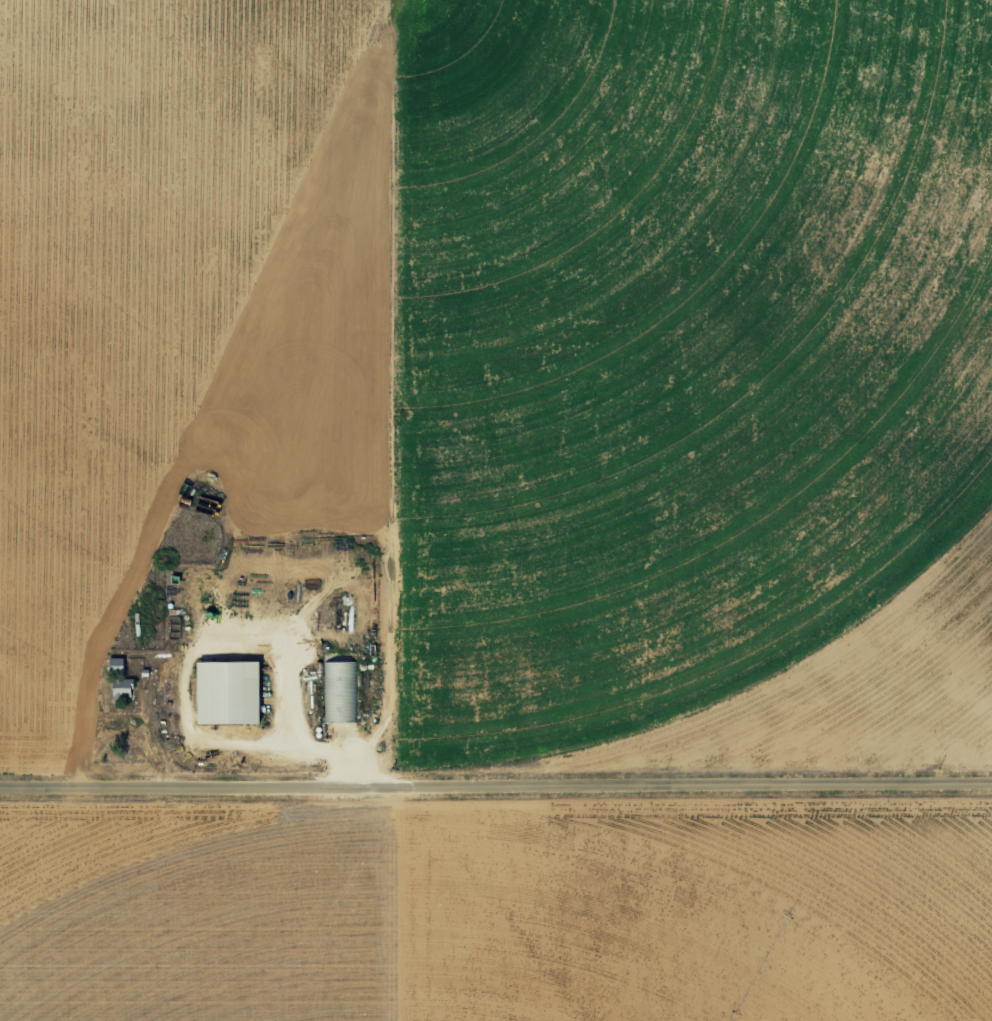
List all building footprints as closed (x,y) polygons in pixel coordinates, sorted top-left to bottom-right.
[(201,663),(201,725),(264,724),(263,663),(201,663)]
